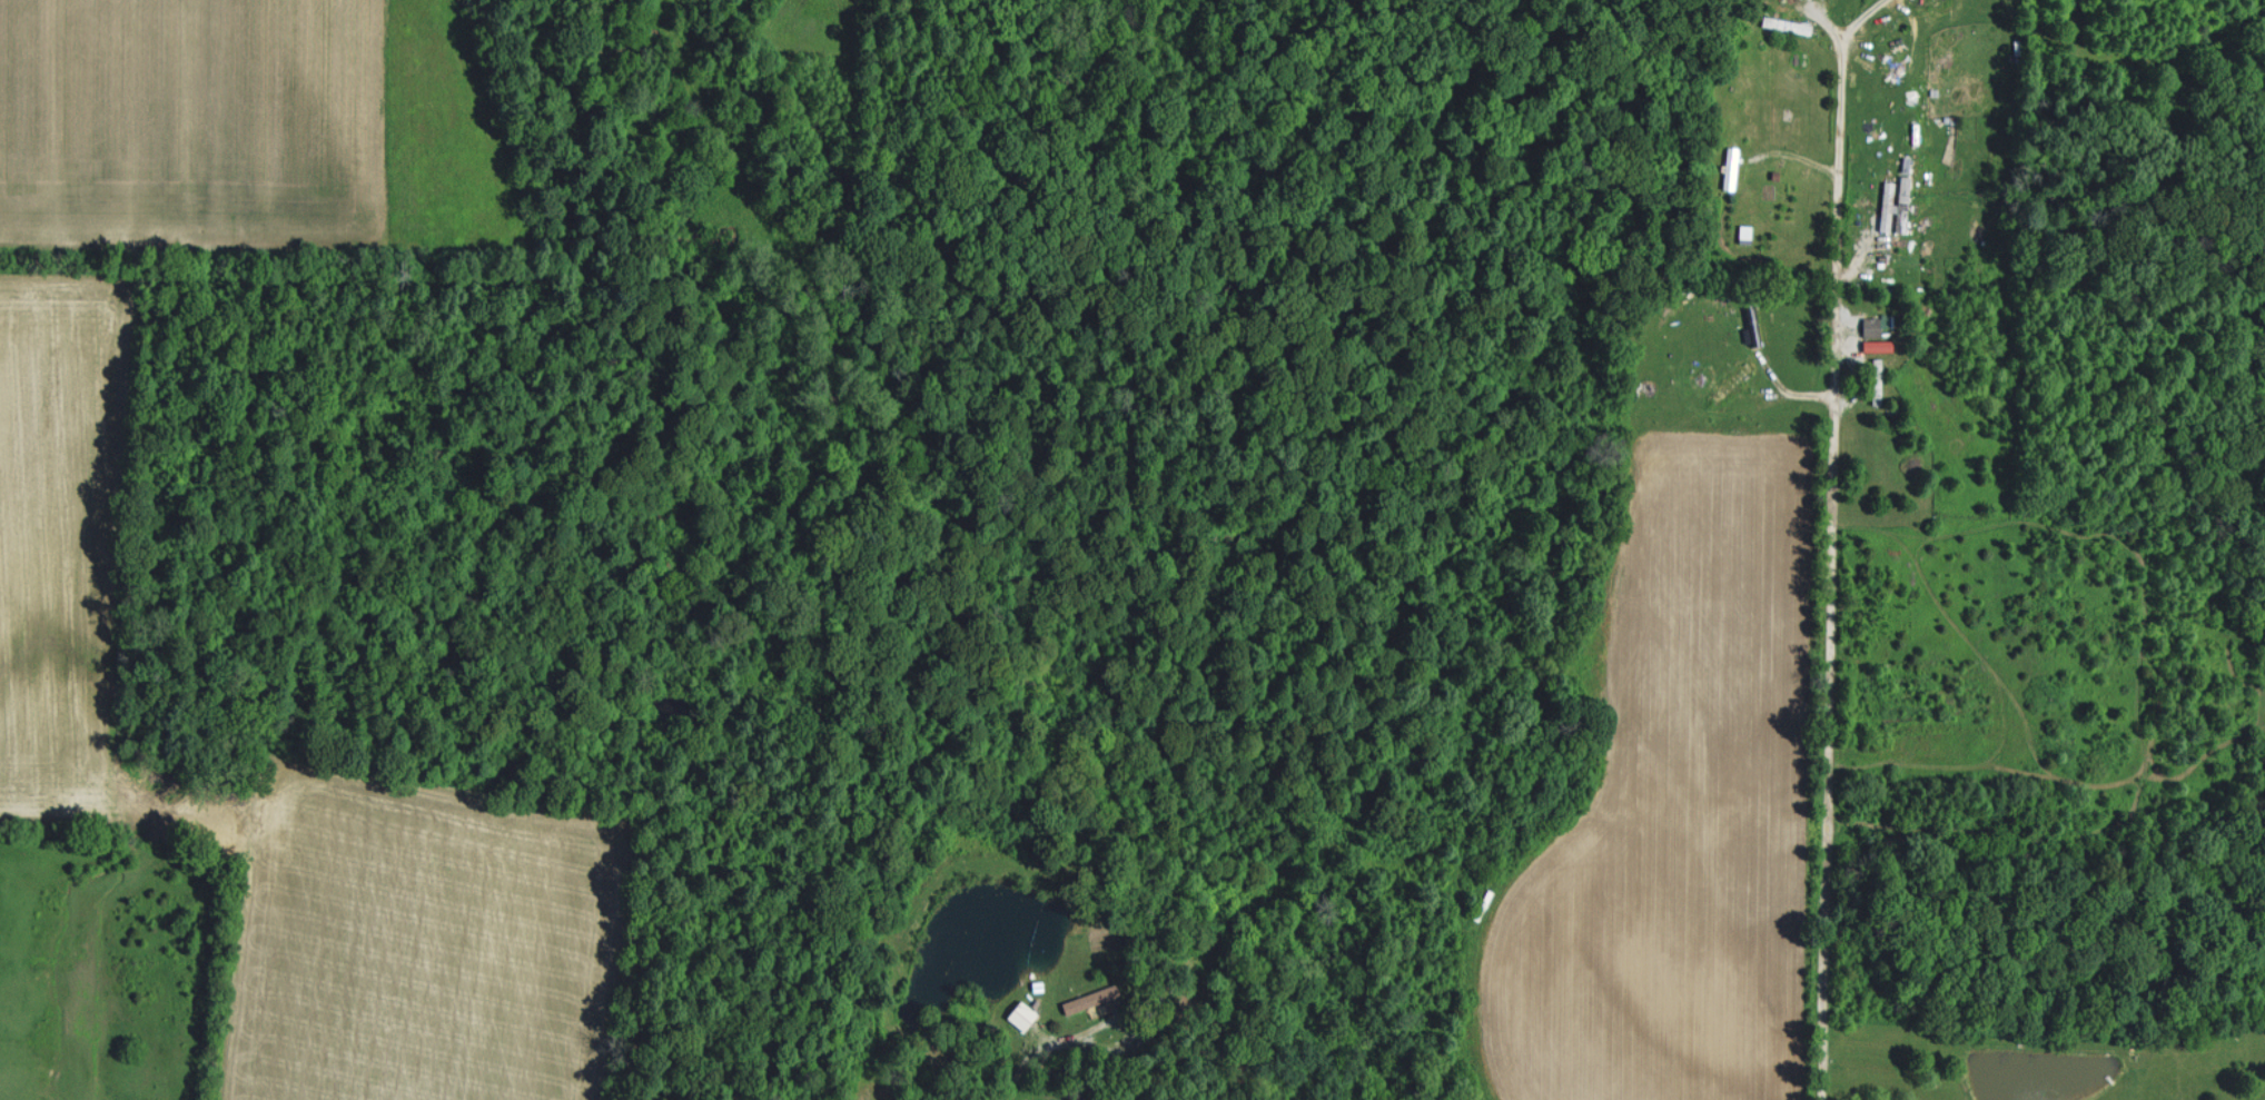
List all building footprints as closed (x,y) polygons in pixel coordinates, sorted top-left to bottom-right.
[(1738,147),(1728,146),(1726,188),(1736,189),(1738,147)] [(1912,202),(1913,176),(1903,175),(1902,202),(1912,202)] [(1756,224),(1743,224),(1742,238),(1755,238),(1756,224)] [(1885,336),(1885,326),(1896,326),(1896,314),(1882,314),(1882,317),(1866,316),(1865,335),(1885,336)] [(1065,1001),(1069,1014),(1123,995),(1119,982),(1065,1001)] [(1042,1012),(1024,999),(1010,1017),(1028,1030),(1042,1012)]
